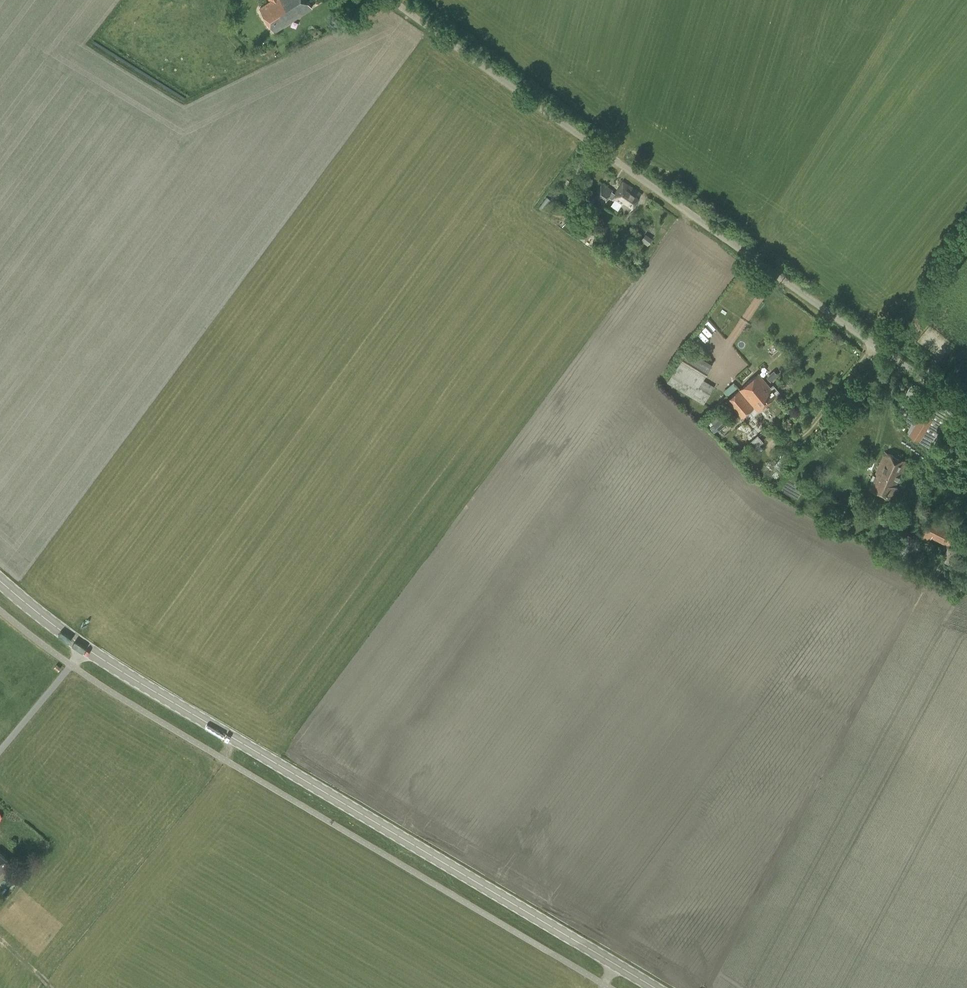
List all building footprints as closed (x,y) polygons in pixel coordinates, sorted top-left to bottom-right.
[(271,1),(261,7),(275,30),(312,6),(308,0),(271,0),(271,1)] [(630,210),(642,193),(624,181),(616,194),(612,191),(613,190),(602,183),(594,195),(604,203),(609,196),(612,199),(613,198),(622,204),(621,205),(630,210)] [(585,242),(596,227),(587,221),(577,236),(585,242)] [(645,234),(641,240),(647,245),(652,239),(645,234)] [(944,357),(954,344),(929,325),(917,342),(929,350),(931,348),(937,352),(935,355),(940,358),(942,355),(944,357)] [(704,404),(714,386),(702,379),(712,363),(687,348),(667,382),(704,404)] [(758,395),(769,385),(759,373),(740,390),(750,400),(755,395),(758,399),(760,397),(758,395)] [(734,382),(728,386),(733,391),(738,387),(734,382)] [(750,400),(740,390),(727,401),(742,417),(754,406),(758,411),(779,392),(773,386),(771,388),(769,385),(758,395),(760,397),(758,399),(755,395),(750,400)] [(912,423),(906,433),(929,447),(932,441),(927,438),(942,415),(928,406),(916,425),(912,423)] [(719,419),(713,424),(718,430),(724,424),(719,419)] [(891,499),(896,487),(895,487),(906,461),(886,452),(870,488),(874,491),(891,499)] [(948,546),(955,531),(929,518),(919,537),(928,542),(931,538),(946,546),(947,545),(948,546)] [(917,540),(904,532),(896,544),(910,552),(917,540)] [(948,546),(942,560),(949,563),(953,555),(953,556),(956,550),(948,546)] [(11,863),(0,853),(0,875),(11,863)]
